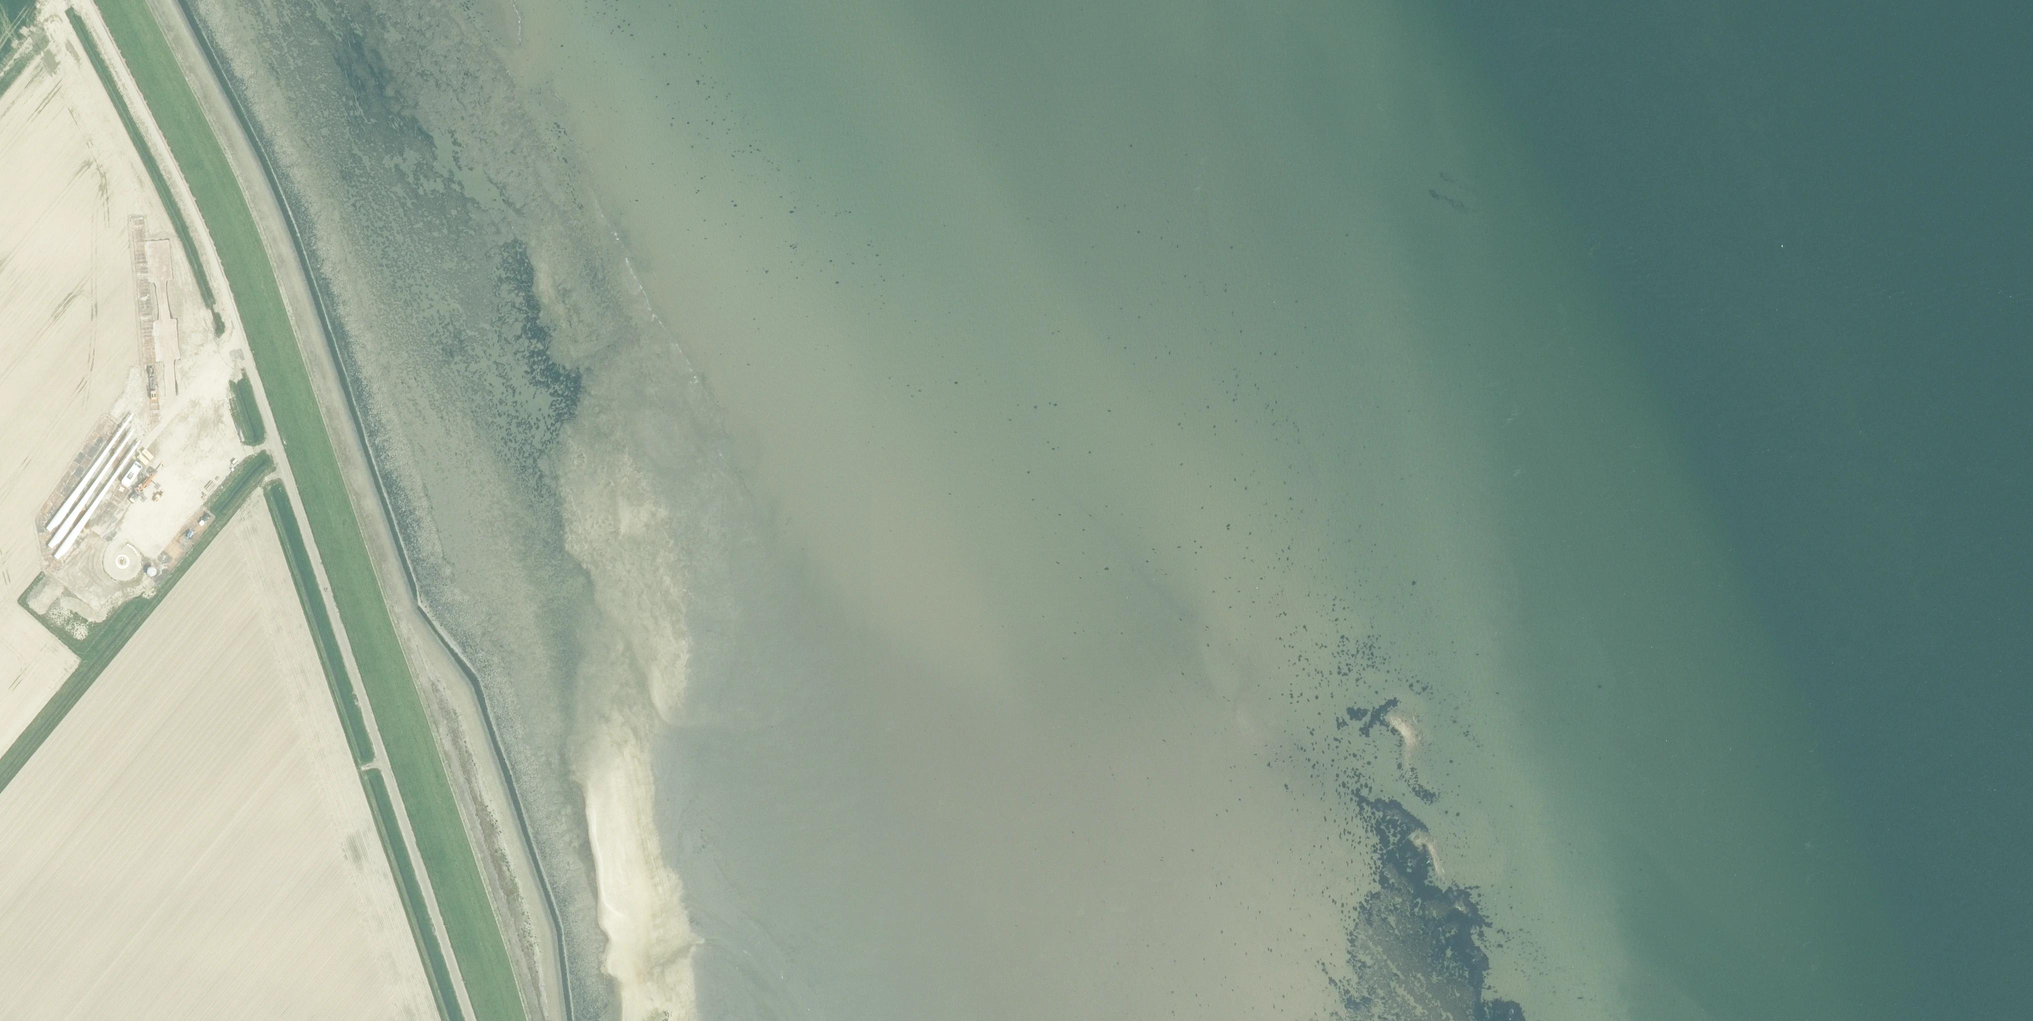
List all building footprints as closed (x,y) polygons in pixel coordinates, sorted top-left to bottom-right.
[(100,549),(100,551),(100,554),(101,556),(102,558),(103,560),(105,562),(106,563),(108,564),(110,565),(113,566),(116,566),(120,565),(122,563),(124,563),(125,562),(127,560),(128,558),(129,556),(129,554),(130,552),(130,550),(129,549),(129,546),(128,545),(127,543),(126,541),(125,540),(123,539),(122,537),(120,537),(119,536),(117,536),(115,536),(114,536),(112,536),(110,536),(108,537),(107,538),(106,539),(104,540),(103,542),(101,544),(100,546),(100,549)]
